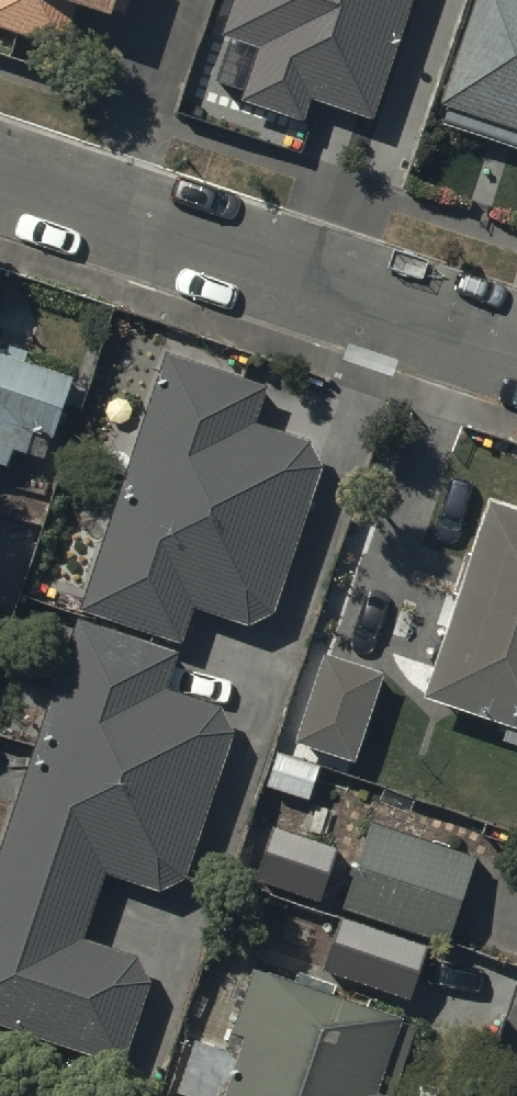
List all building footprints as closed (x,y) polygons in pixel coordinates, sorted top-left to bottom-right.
[(63,56),(74,22),(114,33),(116,24),(125,27),(133,0),(0,0),(0,37),(63,56)] [(227,31),(262,43),(244,98),(300,117),(308,94),(373,116),(412,0),(237,0),(227,31)] [(446,119),(442,133),(516,156),(516,0),(479,0),(440,117),(446,119)] [(10,433),(26,438),(31,417),(52,422),(66,366),(0,342),(0,450),(5,452),(10,433)] [(266,378),(164,343),(80,598),(179,631),(191,596),(224,607),(226,608),(227,609),(228,609),(229,610),(231,611),(232,611),(233,612),(235,612),(236,613),(238,613),(239,613),(240,613),(242,614),(243,614),(245,614),(246,614),(248,614),(249,614),(250,613),(252,613),(253,613),(255,612),(256,612),(257,612),(259,611),(260,610),(261,610),(263,609),(264,608),(265,608),(266,607),(267,606),(269,605),(270,604),(271,603),(319,462),(319,461),(319,460),(319,458),(319,457),(319,456),(319,455),(319,454),(319,453),(318,452),(318,450),(318,449),(318,448),(317,447),(317,446),(316,445),(316,444),(315,443),(315,442),(314,441),(314,440),(313,439),(312,438),(311,437),(311,436),(310,435),(309,434),(308,434),(307,433),(306,432),(305,432),(304,431),(303,431),(302,430),(301,429),(300,429),(254,413),(266,378)] [(412,699),(411,704),(516,740),(516,496),(486,485),(412,699)] [(0,829),(0,1014),(118,1053),(150,968),(136,942),(84,926),(103,862),(158,879),(183,864),(230,718),(212,695),(162,678),(176,639),(77,605),(0,829)] [(384,674),(323,654),(294,742),(355,762),(384,674)] [(476,857),(371,822),(343,907),(448,942),(476,857)] [(340,850),(272,827),(255,880),(322,903),(340,850)] [(426,947),(341,919),(323,972),(409,1000),(426,947)] [(254,951),(225,1031),(196,1021),(175,1078),(224,1095),(401,1095),(403,1089),(379,1080),(406,1006),(254,951)]
